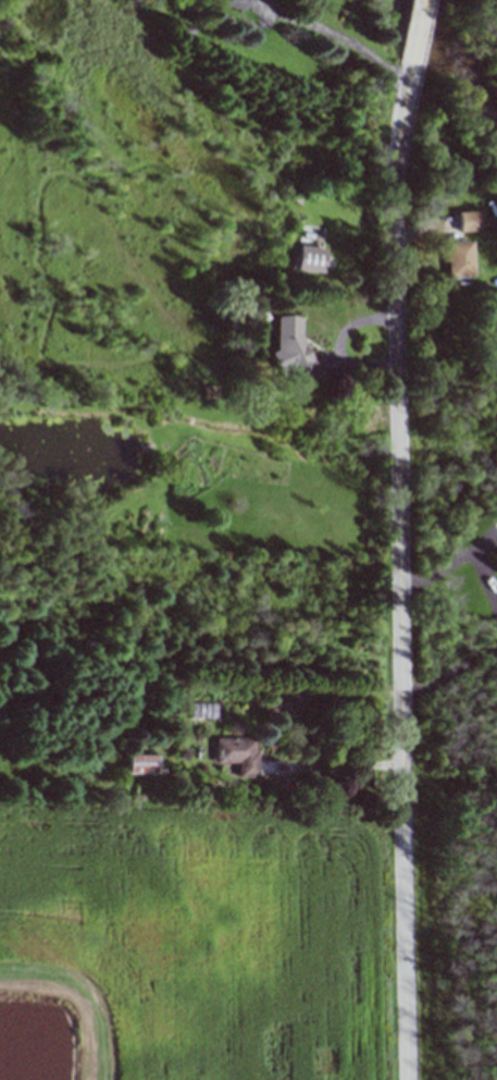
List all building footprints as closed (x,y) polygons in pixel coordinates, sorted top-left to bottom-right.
[(224,4),(244,10),(247,0),(225,0),(224,4)] [(481,211),(461,211),(461,231),(481,231),(481,211)] [(450,241),(450,277),(475,277),(474,240),(450,241)] [(323,271),(324,247),(296,246),(295,270),(323,271)] [(310,316),(280,315),(279,365),(296,366),(296,380),(309,381),(310,316)] [(269,713),(302,713),(302,690),(269,690),(269,713)] [(217,704),(194,704),(194,716),(217,716),(217,704)] [(216,738),(216,764),(238,764),(238,776),(259,776),(259,738),(216,738)] [(128,755),(128,773),(157,773),(157,755),(128,755)]
